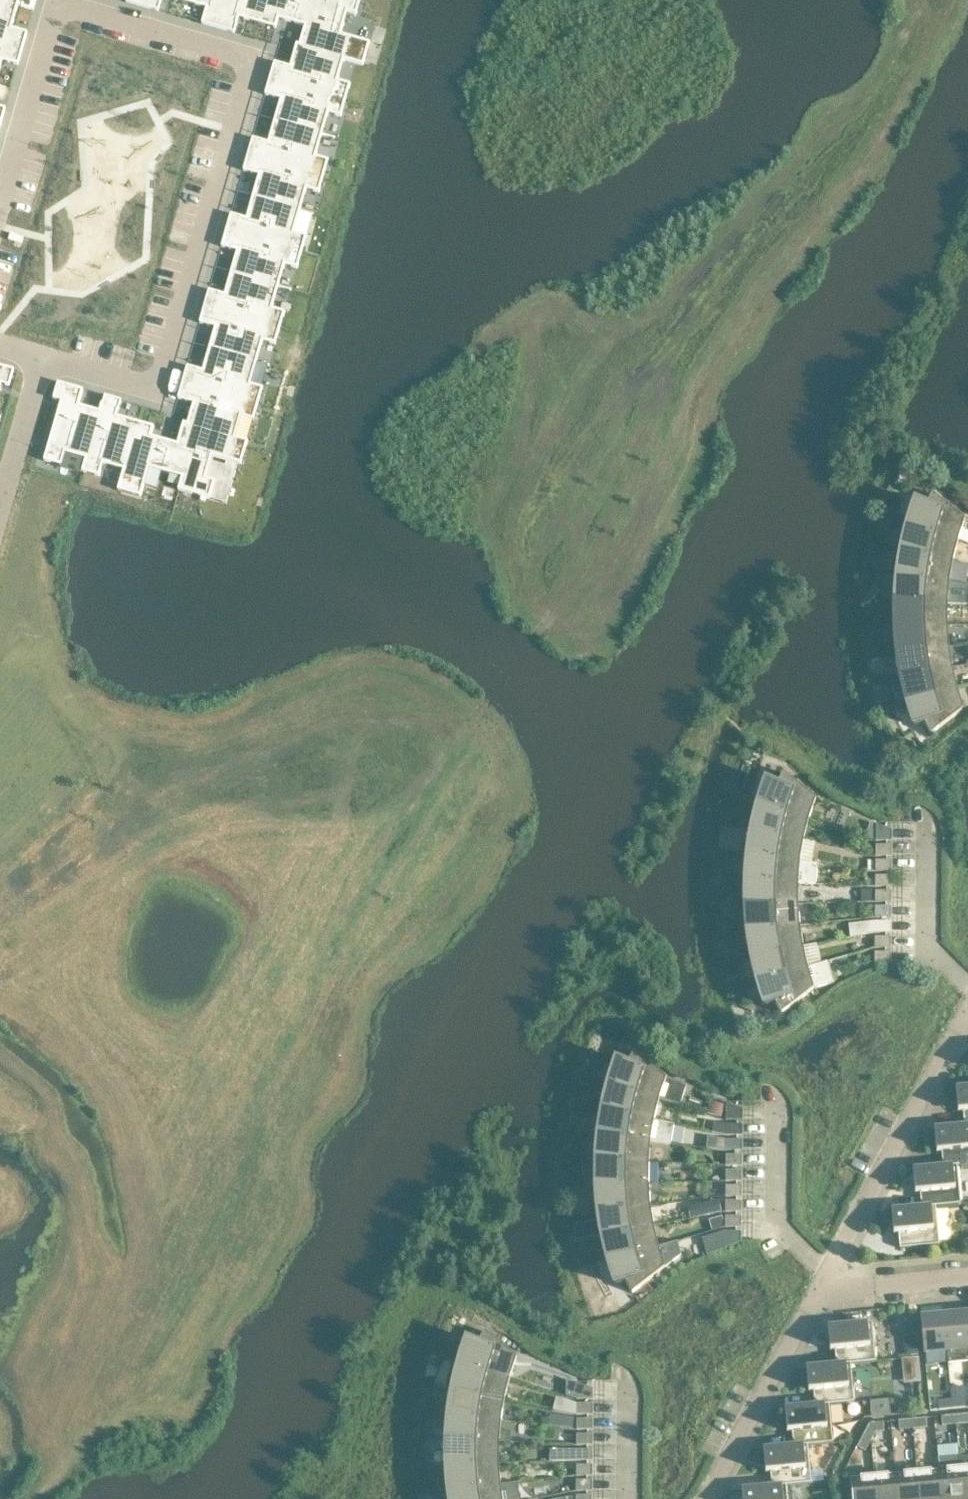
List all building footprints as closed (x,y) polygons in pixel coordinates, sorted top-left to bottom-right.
[(142,8),(159,12),(162,0),(144,0),(142,8)] [(185,3),(206,9),(202,25),(218,29),(227,0),(185,0),(185,3)] [(218,29),(235,34),(239,19),(260,25),(267,0),(227,0),(218,29)] [(260,25),(276,29),(279,20),(304,27),(307,17),(322,21),(328,2),(326,1),(321,0),(267,0),(260,25)] [(301,48),(344,60),(344,61),(363,67),(370,44),(341,35),(347,13),(356,16),(361,0),(327,0),(326,1),(328,2),(322,21),(307,17),(304,27),(306,28),(301,47),(301,48)] [(23,50),(27,34),(12,29),(18,8),(0,2),(0,43),(23,50)] [(2,62),(18,66),(23,50),(0,43),(0,70),(2,62)] [(274,64),(270,80),(346,102),(351,85),(338,82),(344,61),(344,60),(301,48),(301,47),(298,46),(291,69),(274,64)] [(270,80),(265,96),(281,101),(274,122),(322,136),(329,114),(341,118),(346,102),(270,80)] [(253,139),(248,156),(324,178),(329,161),(316,158),(322,136),(274,122),(268,144),(253,139)] [(248,156),(243,172),(259,177),(253,198),(300,212),(307,190),(319,194),(324,178),(248,156)] [(231,215),(226,232),(302,254),(307,237),(294,234),(300,212),(253,198),(246,220),(231,215)] [(226,232),(222,248),(237,253),(231,274),(279,288),(285,266),(298,270),(302,254),(226,232)] [(209,291),(204,308),(280,329),(285,313),(272,310),(279,288),(231,274),(225,296),(209,291)] [(204,308),(200,324),(215,329),(209,350),(257,364),(263,342),(276,346),(280,329),(204,308)] [(187,367),(183,384),(259,405),(263,389),(251,385),(257,364),(209,350),(203,372),(187,367)] [(2,385),(9,387),(14,371),(0,367),(0,390),(2,385)] [(61,402),(44,462),(62,467),(65,454),(86,460),(87,460),(101,412),(99,412),(79,406),(83,391),(58,384),(53,400),(61,402)] [(183,384),(178,400),(193,404),(188,425),(187,426),(235,440),(235,439),(241,418),(254,422),(259,405),(183,384)] [(86,460),(82,473),(100,478),(103,465),(124,471),(125,471),(139,423),(117,417),(121,402),(105,397),(103,405),(102,404),(99,412),(101,412),(87,460),(86,460)] [(124,471),(118,491),(141,498),(149,469),(182,478),(183,479),(189,458),(175,454),(177,445),(151,437),(154,428),(139,423),(125,471),(124,471)] [(177,445),(175,454),(189,458),(183,479),(182,478),(178,491),(210,500),(215,482),(206,479),(212,457),(241,465),(248,442),(235,439),(235,440),(187,426),(188,425),(183,424),(177,445)] [(912,528),(958,541),(965,520),(933,494),(927,505),(921,503),(920,505),(921,506),(918,528),(913,526),(912,528)] [(953,562),(958,541),(912,528),(912,529),(913,529),(912,552),(907,551),(906,552),(953,562)] [(902,577),(950,583),(953,562),(906,552),(906,553),(907,554),(908,576),(902,575),(902,577)] [(948,604),(950,583),(902,577),(902,578),(903,578),(906,601),(900,600),(900,602),(948,604)] [(948,604),(900,602),(900,603),(901,603),(905,625),(900,626),(900,627),(948,625),(948,604)] [(949,647),(948,625),(900,627),(900,628),(901,628),(907,650),(901,651),(901,652),(949,647)] [(949,647),(901,652),(902,653),(903,653),(911,674),(905,676),(905,677),(952,668),(949,647)] [(957,689),(952,668),(905,677),(905,678),(907,678),(916,698),(910,700),(911,701),(957,689)] [(957,689),(911,701),(911,703),(913,702),(923,722),(918,724),(919,726),(925,724),(931,735),(964,710),(957,689)] [(764,806),(763,807),(809,820),(816,799),(784,773),(778,784),(771,782),(771,784),(772,785),(769,807),(764,806)] [(804,841),(809,820),(763,807),(763,808),(764,808),(763,831),(757,830),(757,831),(804,841)] [(871,822),(865,837),(876,841),(876,824),(871,822)] [(876,841),(892,841),(892,830),(891,830),(876,824),(876,841)] [(753,855),(753,856),(800,862),(804,841),(757,831),(757,832),(758,833),(759,855),(753,855)] [(892,846),(876,845),(876,856),(892,856),(892,846)] [(800,862),(753,856),(753,857),(754,857),(757,880),(751,880),(751,881),(798,884),(816,884),(816,883),(815,883),(816,871),(817,871),(817,864),(800,862)] [(892,872),(892,861),(876,861),(876,872),(892,872)] [(892,887),(892,876),(876,876),(876,887),(892,887)] [(750,905),(750,906),(798,905),(798,884),(751,881),(751,882),(752,882),(756,904),(750,905)] [(862,891),(861,902),(875,902),(875,891),(862,891)] [(875,902),(892,902),(892,891),(875,891),(875,902)] [(800,926),(798,905),(750,906),(751,907),(752,907),(758,929),(752,930),(752,931),(800,926)] [(892,907),(875,906),(875,917),(892,918),(892,907)] [(891,933),(892,922),(875,922),(849,925),(851,938),(875,933),(891,933)] [(756,955),(756,956),(803,947),(800,926),(752,931),(752,932),(753,932),(761,953),(756,955)] [(875,948),(891,948),(891,937),(875,937),(875,948)] [(808,968),(803,947),(756,956),(756,957),(757,957),(767,978),(761,979),(762,980),(808,968)] [(890,963),(891,963),(891,953),(875,952),(875,969),(890,963)] [(828,962),(808,968),(762,980),(762,982),(763,981),(774,1001),(769,1003),(769,1005),(775,1003),(781,1015),(814,989),(834,983),(828,962)] [(614,1085),(614,1086),(660,1100),(660,1099),(680,1106),(687,1086),(667,1078),(634,1052),(628,1063),(622,1061),(621,1063),(622,1064),(620,1086),(614,1085)] [(608,1109),(608,1111),(654,1120),(660,1100),(614,1086),(613,1087),(615,1088),(614,1110),(608,1109)] [(958,1109),(958,1112),(959,1112),(963,1112),(964,1126),(934,1128),(934,1129),(939,1129),(967,1126),(967,1087),(961,1088),(956,1089),(958,1109)] [(712,1102),(708,1114),(721,1118),(724,1106),(712,1102)] [(727,1103),(727,1120),(743,1120),(743,1110),(742,1109),(727,1103)] [(604,1134),(603,1135),(651,1141),(654,1120),(608,1111),(607,1112),(609,1112),(609,1135),(604,1134)] [(726,1135),(743,1136),(743,1125),(726,1125),(715,1122),(713,1133),(726,1135)] [(936,1150),(937,1153),(938,1153),(941,1153),(943,1166),(913,1169),(913,1170),(918,1169),(967,1165),(967,1126),(939,1129),(934,1129),(936,1150)] [(601,1159),(601,1160),(649,1162),(651,1141),(603,1135),(603,1137),(605,1137),(607,1159),(601,1159)] [(708,1137),(706,1148),(726,1151),(743,1151),(743,1140),(726,1140),(708,1137)] [(743,1155),(726,1155),(726,1166),(742,1166),(743,1155)] [(601,1184),(601,1185),(649,1184),(649,1162),(601,1160),(601,1162),(603,1162),(607,1183),(601,1184)] [(915,1191),(915,1194),(916,1193),(920,1193),(921,1207),(896,1209),(891,1210),(896,1210),(961,1204),(958,1166),(967,1165),(918,1169),(913,1170),(915,1191)] [(742,1171),(726,1170),(726,1181),(742,1181),(742,1171)] [(603,1209),(603,1210),(650,1205),(649,1184),(601,1185),(601,1187),(603,1187),(608,1208),(603,1209)] [(742,1186),(726,1186),(726,1197),(742,1197),(742,1186)] [(726,1212),(742,1212),(742,1201),(726,1201),(726,1212)] [(891,1210),(893,1231),(894,1234),(895,1234),(899,1234),(900,1249),(940,1245),(936,1207),(961,1205),(961,1204),(896,1210),(891,1210)] [(606,1234),(606,1235),(654,1226),(650,1205),(603,1210),(603,1212),(604,1212),(612,1233),(606,1234)] [(726,1216),(725,1227),(742,1227),(742,1216),(726,1216)] [(723,1217),(710,1220),(713,1230),(725,1226),(723,1217)] [(612,1258),(612,1260),(658,1247),(654,1226),(606,1235),(607,1237),(608,1236),(617,1257),(612,1258)] [(703,1238),(707,1256),(740,1243),(742,1243),(742,1232),(725,1232),(703,1238)] [(658,1247),(612,1260),(613,1261),(614,1261),(625,1280),(619,1283),(620,1285),(626,1282),(632,1294),(682,1255),(678,1241),(658,1247)] [(944,1316),(947,1350),(948,1362),(948,1363),(967,1361),(967,1342),(965,1314),(944,1316)] [(925,1352),(947,1350),(944,1316),(922,1318),(925,1352)] [(828,1327),(830,1348),(830,1351),(831,1351),(835,1351),(836,1364),(806,1367),(806,1368),(811,1367),(876,1361),(873,1322),(833,1326),(828,1327)] [(465,1364),(464,1365),(510,1379),(517,1358),(485,1332),(478,1343),(473,1340),(472,1343),(473,1343),(470,1366),(465,1364)] [(910,1337),(906,1341),(907,1355),(918,1354),(916,1336),(910,1337)] [(921,1357),(904,1358),(905,1382),(922,1381),(921,1357)] [(806,1368),(808,1389),(809,1392),(810,1392),(813,1391),(815,1405),(790,1407),(785,1408),(855,1402),(851,1364),(876,1362),(876,1361),(811,1367),(806,1368)] [(458,1388),(458,1390),(505,1400),(510,1379),(464,1365),(464,1367),(465,1367),(464,1390),(458,1388)] [(566,1396),(577,1399),(593,1400),(594,1389),(592,1389),(567,1379),(566,1396)] [(454,1413),(454,1414),(501,1421),(505,1400),(458,1390),(458,1391),(459,1391),(460,1414),(454,1413)] [(593,1404),(577,1404),(558,1398),(554,1410),(577,1415),(593,1415),(593,1404)] [(952,1408),(966,1407),(965,1398),(951,1399),(952,1408)] [(871,1416),(891,1414),(890,1399),(870,1401),(871,1416)] [(952,1408),(951,1399),(938,1401),(939,1410),(952,1408)] [(785,1408),(787,1429),(787,1432),(792,1432),(793,1446),(768,1448),(763,1448),(764,1449),(768,1449),(833,1442),(830,1405),(855,1403),(855,1402),(785,1408)] [(512,1432),(500,1431),(501,1421),(454,1414),(454,1416),(455,1416),(458,1438),(452,1438),(452,1439),(500,1442),(500,1443),(511,1443),(512,1432)] [(956,1415),(956,1424),(967,1423),(967,1414),(956,1415)] [(563,1426),(573,1428),(575,1417),(565,1415),(563,1426)] [(956,1424),(956,1415),(941,1416),(942,1425),(956,1424)] [(927,1427),(927,1418),(913,1419),(913,1428),(927,1427)] [(577,1419),(577,1430),(593,1430),(593,1419),(577,1419)] [(899,1430),(913,1428),(913,1419),(899,1420),(899,1430)] [(884,1422),(870,1423),(875,1432),(884,1431),(884,1422)] [(865,1451),(875,1432),(870,1423),(857,1447),(865,1451)] [(593,1434),(577,1434),(577,1445),(593,1445),(593,1434)] [(451,1463),(451,1465),(499,1463),(500,1443),(500,1442),(452,1439),(452,1441),(453,1441),(457,1463),(451,1463)] [(764,1449),(765,1470),(766,1473),(767,1473),(771,1472),(772,1486),(742,1489),(742,1490),(747,1489),(812,1483),(808,1446),(834,1443),(833,1442),(768,1449),(764,1449)] [(550,1449),(550,1460),(566,1460),(593,1461),(593,1450),(566,1450),(550,1449)] [(938,1458),(939,1471),(941,1498),(963,1498),(959,1457),(959,1456),(938,1458)] [(959,1457),(963,1498),(967,1498),(967,1456),(959,1457)] [(453,1488),(453,1490),(501,1484),(499,1463),(451,1465),(451,1466),(453,1466),(459,1488),(453,1488)] [(576,1465),(576,1476),(593,1476),(593,1465),(576,1465)] [(939,1471),(917,1473),(920,1498),(941,1498),(939,1471)] [(895,1475),(898,1498),(920,1498),(917,1473),(895,1475)] [(895,1475),(874,1477),(876,1498),(898,1498),(895,1475)] [(874,1477),(852,1479),(854,1498),(876,1498),(874,1477)] [(593,1480),(576,1480),(576,1491),(593,1491),(593,1480)] [(453,1490),(453,1491),(455,1491),(458,1498),(520,1498),(518,1483),(501,1484),(453,1490)] [(743,1498),(788,1498),(787,1486),(812,1484),(812,1483),(747,1489),(742,1490),(743,1498)]
